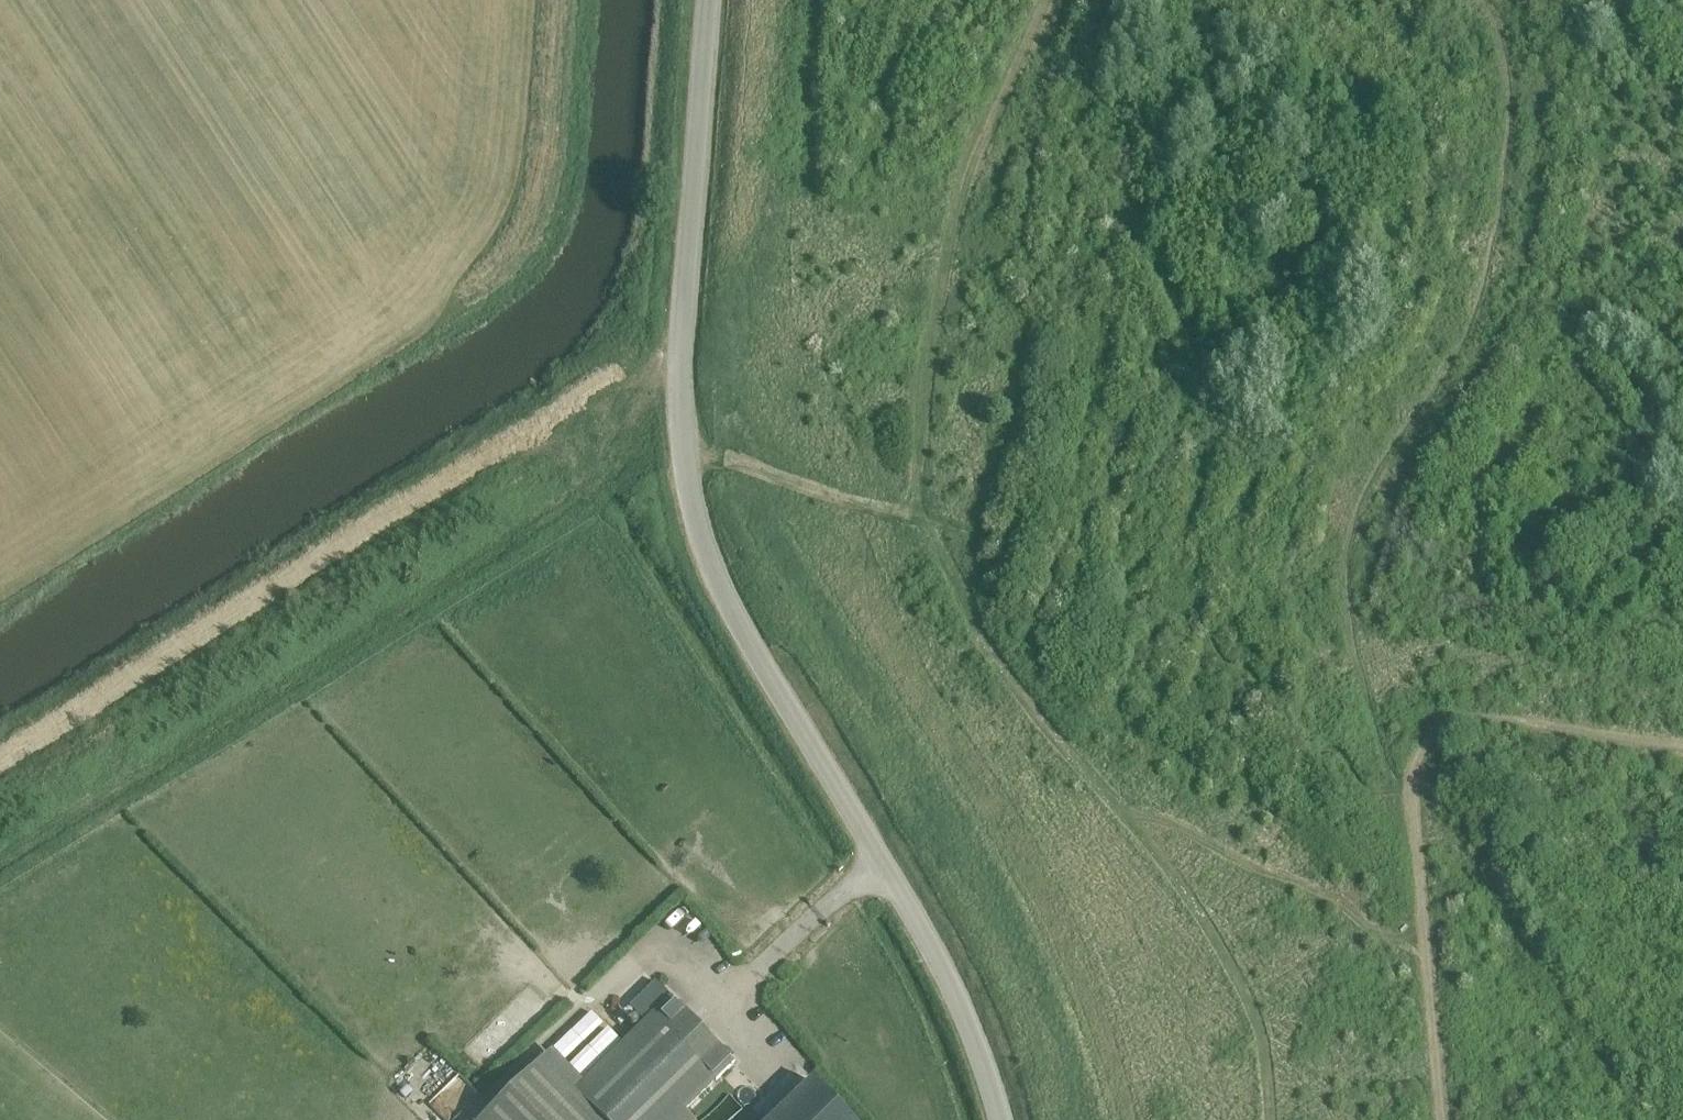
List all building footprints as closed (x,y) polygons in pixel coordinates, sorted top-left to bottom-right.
[(697,949),(716,931),(680,895),(661,913),(697,949)] [(734,1063),(670,998),(573,1092),(542,1061),(481,1119),(676,1119),(734,1063)] [(460,1056),(481,1076),(490,1066),(469,1047),(460,1056)] [(431,1098),(450,1118),(481,1089),(462,1069),(431,1098)] [(406,1076),(398,1087),(411,1097),(419,1086),(406,1076)] [(772,1119),(849,1119),(811,1081),(772,1119)] [(739,1114),(725,1101),(706,1119),(733,1119),(739,1114)]
